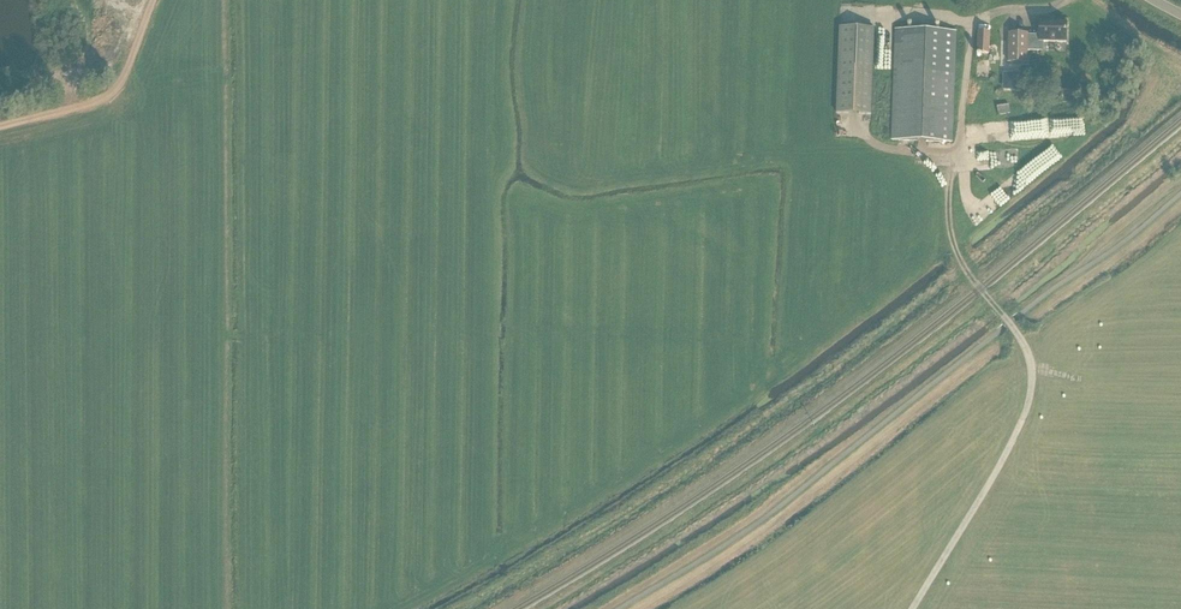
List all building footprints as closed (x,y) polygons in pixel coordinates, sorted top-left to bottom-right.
[(1066,43),(1067,23),(1040,22),(1039,36),(1028,36),(1028,34),(1009,34),(1008,63),(1027,63),(1028,52),(1043,52),(1044,42),(1066,43)] [(836,114),(871,115),(874,29),(839,28),(836,114)] [(892,141),(951,143),(955,32),(896,30),(892,141)] [(977,54),(989,55),(990,32),(978,32),(977,54)] [(888,48),(889,39),(876,37),(874,46),(888,48)] [(1060,99),(1075,100),(1075,89),(1060,88),(1060,99)] [(1015,94),(1015,114),(1022,114),(1023,94),(1015,94)] [(996,107),(998,116),(1010,114),(1009,105),(996,107)] [(1044,168),(1062,157),(1054,143),(1035,154),(1044,168)]
